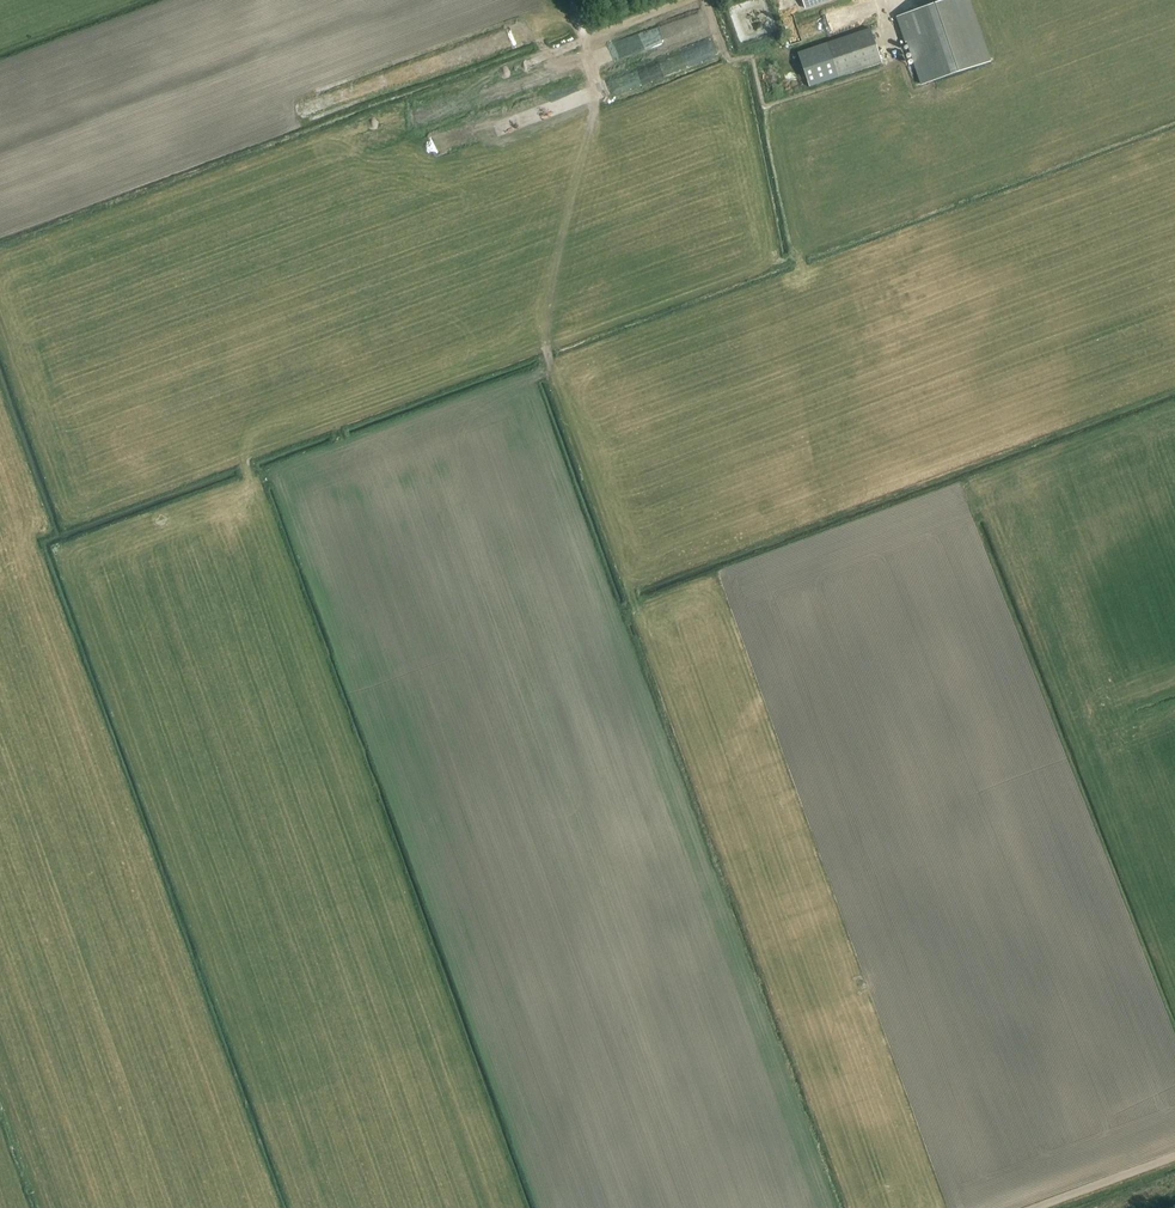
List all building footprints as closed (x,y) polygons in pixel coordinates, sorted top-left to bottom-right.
[(828,0),(802,0),(805,8),(828,0)] [(969,0),(949,0),(896,18),(904,44),(906,44),(920,86),(990,63),(969,0)] [(870,29),(798,52),(809,85),(881,62),(870,29)]
